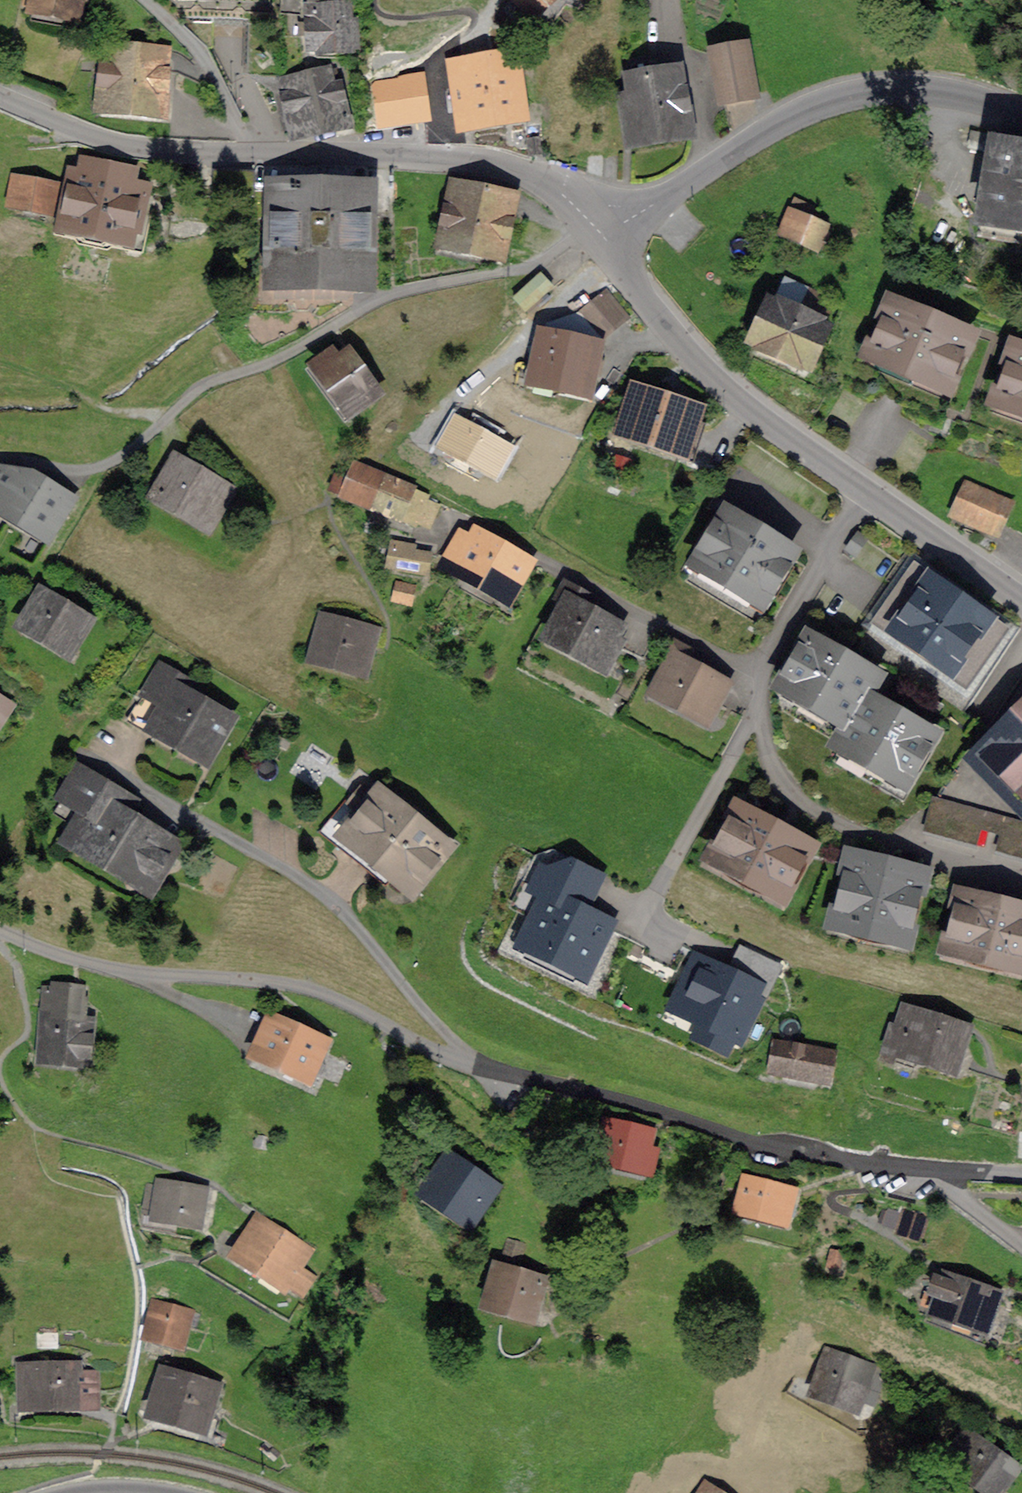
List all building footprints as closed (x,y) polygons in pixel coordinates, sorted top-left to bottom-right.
[(79,0),(27,0),(32,1),(32,6),(77,14),(79,0)] [(531,15),(548,0),(517,0),(531,15)] [(306,7),(309,48),(358,44),(356,17),(348,18),(347,1),(317,3),(317,1),(306,1),(306,7)] [(104,42),(98,105),(164,112),(168,68),(159,67),(161,47),(104,42)] [(752,91),(743,44),(714,50),(722,97),(752,91)] [(461,77),(459,78),(465,121),(523,111),(517,68),(507,70),(505,50),(458,58),(461,77)] [(624,98),(631,138),(688,130),(683,97),(674,98),(668,58),(646,62),(648,74),(630,77),(632,97),(624,98)] [(335,72),(334,65),(279,77),(291,132),(348,120),(339,80),(331,82),(330,74),(335,72)] [(379,77),(384,89),(404,80),(399,69),(379,77)] [(377,96),(381,120),(413,115),(409,91),(377,96)] [(1021,241),(1021,132),(997,128),(996,133),(972,129),(970,145),(993,149),(978,234),(1021,241)] [(76,175),(67,223),(144,239),(152,197),(145,195),(147,184),(126,180),(128,169),(88,161),(86,172),(78,171),(76,175)] [(267,191),(265,165),(222,168),(224,194),(267,191)] [(13,175),(8,200),(60,209),(64,184),(13,175)] [(451,179),(438,242),(505,255),(513,213),(504,211),(508,191),(451,179)] [(275,189),(273,278),(366,280),(368,190),(275,189)] [(790,208),(781,229),(822,246),(831,226),(790,208)] [(525,308),(552,284),(541,271),(531,280),(514,296),(525,308)] [(768,299),(750,339),(760,344),(759,345),(810,367),(829,326),(818,321),(830,296),(789,278),(780,301),(773,298),(772,300),(768,299)] [(581,310),(601,335),(624,315),(604,291),(581,310)] [(874,350),(946,381),(965,339),(892,308),(874,350)] [(599,371),(601,360),(593,358),(595,346),(581,343),(584,330),(547,322),(534,379),(586,390),(590,370),(599,371)] [(316,365),(349,410),(375,391),(347,352),(338,358),(333,352),(316,365)] [(1021,404),(1021,356),(1016,353),(1001,397),(1021,404)] [(624,429),(682,448),(695,409),(637,390),(624,429)] [(231,489),(177,458),(158,492),(211,523),(231,489)] [(18,513),(42,479),(24,468),(6,461),(0,470),(0,501),(18,513)] [(331,487),(372,504),(384,475),(356,463),(350,478),(337,472),(331,487)] [(425,498),(427,493),(384,475),(372,504),(415,521),(417,516),(429,521),(436,503),(425,498)] [(43,478),(42,479),(18,513),(48,532),(71,496),(43,478)] [(954,511),(998,530),(1012,501),(966,481),(954,511)] [(764,600),(792,554),(724,513),(696,559),(764,600)] [(460,537),(447,560),(507,595),(526,560),(478,533),(472,544),(460,537)] [(394,538),(389,564),(425,570),(428,551),(412,548),(413,542),(394,538)] [(927,648),(972,679),(1003,634),(909,568),(872,621),(921,656),(927,648)] [(566,602),(550,634),(598,660),(616,626),(587,610),(594,596),(567,581),(558,598),(566,602)] [(398,582),(395,596),(410,600),(413,585),(398,582)] [(23,623),(68,650),(87,619),(41,592),(23,623)] [(326,617),(316,654),(367,667),(377,630),(326,617)] [(673,655),(655,689),(707,717),(726,682),(686,661),(693,648),(668,634),(660,648),(673,655)] [(781,684),(849,722),(864,697),(875,677),(808,638),(781,684)] [(161,664),(129,719),(154,733),(157,727),(205,755),(226,719),(185,695),(193,682),(161,664)] [(932,736),(864,697),(849,722),(838,742),(905,781),(932,736)] [(983,758),(1021,797),(1021,719),(983,758)] [(149,885),(172,845),(122,815),(131,799),(80,768),(65,794),(90,809),(72,838),(149,885)] [(361,782),(322,830),(386,881),(395,870),(411,883),(440,846),(361,782)] [(739,812),(715,855),(782,891),(805,848),(739,812)] [(854,859),(839,920),(903,936),(918,875),(854,859)] [(586,971),(609,923),(582,910),(599,875),(569,861),(567,864),(549,870),(544,868),(534,888),(546,894),(524,941),(586,971)] [(1021,963),(1021,913),(964,898),(952,946),(1021,963)] [(734,1033),(739,1036),(760,991),(767,995),(781,964),(746,948),(733,976),(697,959),(675,1005),(704,1019),(697,1033),(727,1047),(734,1033)] [(89,1061),(90,1051),(89,1051),(91,1019),(80,1018),(83,987),(57,984),(57,987),(45,986),(40,1055),(89,1061)] [(893,1027),(888,1044),(953,1065),(965,1029),(944,1022),(945,1016),(934,1013),(932,1018),(903,1009),(897,1029),(893,1027)] [(309,1076),(324,1042),(270,1018),(255,1052),(309,1076)] [(775,1041),(770,1068),(829,1078),(833,1052),(775,1041)] [(651,1170),(656,1150),(646,1148),(650,1132),(626,1126),(627,1120),(612,1117),(611,1122),(607,1121),(598,1157),(651,1170)] [(427,1191),(470,1219),(493,1185),(450,1157),(427,1191)] [(148,1182),(142,1211),(196,1220),(202,1183),(161,1177),(160,1184),(148,1182)] [(747,1180),(740,1208),(787,1220),(794,1191),(774,1186),(775,1180),(762,1177),(760,1183),(747,1180)] [(907,1214),(903,1228),(917,1233),(921,1219),(907,1214)] [(304,1291),(314,1274),(297,1263),(307,1248),(258,1218),(237,1252),(285,1283),(287,1280),(304,1291)] [(489,1303),(529,1314),(539,1279),(520,1274),(522,1267),(507,1263),(505,1270),(500,1268),(489,1303)] [(940,1294),(935,1309),(987,1327),(999,1294),(979,1287),(981,1281),(952,1270),(949,1276),(947,1275),(945,1280),(936,1277),(931,1291),(940,1294)] [(165,1319),(160,1338),(180,1343),(189,1308),(156,1299),(152,1315),(165,1319)] [(37,1331),(37,1346),(58,1346),(57,1331),(37,1331)] [(855,1403),(861,1387),(877,1393),(886,1369),(872,1359),(863,1356),(861,1363),(830,1352),(817,1389),(855,1403)] [(27,1399),(27,1402),(93,1400),(93,1373),(72,1374),(71,1366),(41,1367),(41,1359),(26,1359),(26,1367),(20,1367),(21,1399),(27,1399)] [(168,1362),(153,1412),(201,1426),(213,1386),(198,1382),(201,1372),(168,1362)] [(944,1460),(990,1492),(996,1492),(1017,1465),(966,1429),(944,1460)] [(706,1482),(700,1492),(724,1492),(706,1482)]
